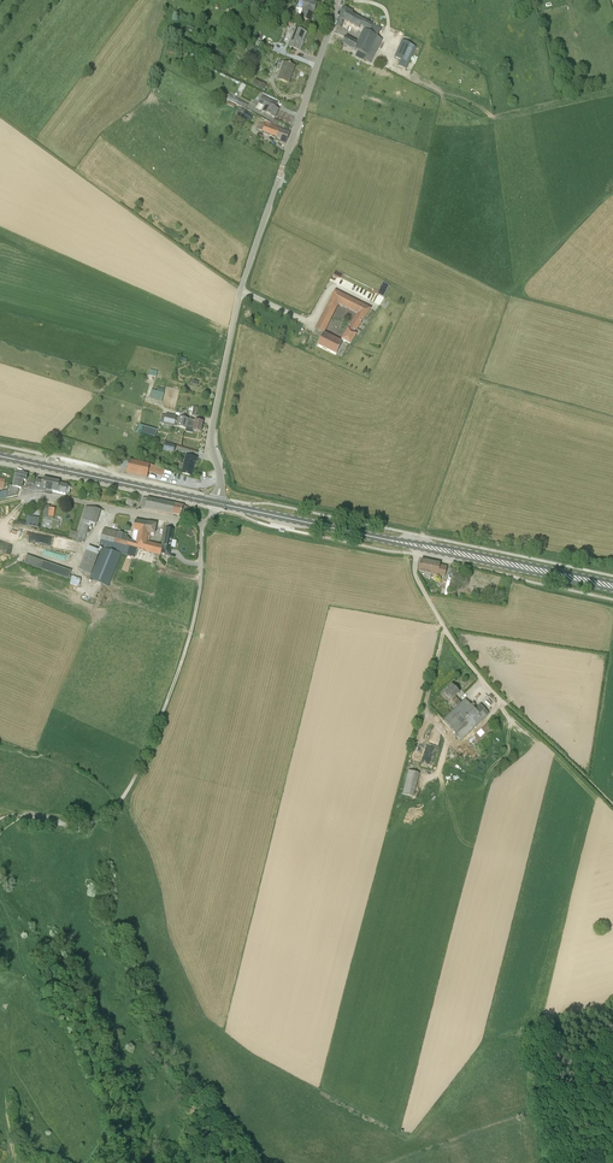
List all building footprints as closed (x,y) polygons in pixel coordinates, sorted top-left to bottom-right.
[(300,17),(310,21),(317,3),(309,0),(300,0),(297,7),(303,9),(300,17)] [(352,14),(353,12),(342,8),(336,27),(341,28),(343,20),(359,28),(361,26),(370,30),(368,33),(364,30),(357,44),(345,38),(342,44),(357,51),(355,55),(370,63),(381,39),(377,37),(381,29),(352,14)] [(296,29),(289,47),(300,51),(307,32),(296,29)] [(398,66),(407,69),(416,47),(402,41),(395,58),(401,60),(398,66)] [(263,48),(272,51),(273,47),(264,43),(263,48)] [(281,70),(277,79),(289,83),(292,74),(291,73),(294,67),(290,65),(290,64),(285,62),(282,70),(281,70)] [(254,80),(252,84),(264,89),(265,85),(254,80)] [(237,91),(242,93),(246,85),(241,83),(237,91)] [(244,103),(229,95),(227,99),(242,107),(244,103)] [(275,108),(277,104),(263,96),(259,103),(257,108),(263,111),(275,117),(279,110),(275,108)] [(245,110),(238,107),(236,113),(239,114),(240,111),(244,113),(242,117),(250,122),(254,115),(245,110)] [(275,136),(279,127),(266,122),(265,125),(260,123),(259,125),(257,124),(255,128),(275,136)] [(285,144),(290,132),(279,127),(275,136),(281,139),(280,142),(285,144)] [(335,269),(333,274),(339,277),(341,273),(335,269)] [(325,310),(333,314),(338,304),(358,314),(341,340),(350,345),(356,335),(354,334),(370,309),(335,291),(325,310)] [(324,332),(333,314),(325,310),(315,329),(323,333),(317,346),(318,346),(316,350),(334,359),(342,342),(324,332)] [(152,389),(149,397),(162,401),(165,390),(158,388),(157,391),(152,389)] [(165,416),(163,424),(174,426),(176,418),(165,416)] [(180,417),(179,419),(177,427),(186,429),(185,431),(193,433),(193,431),(201,432),(203,422),(195,420),(195,421),(188,419),(180,417)] [(157,429),(140,424),(138,431),(155,436),(157,429)] [(165,444),(163,450),(174,452),(175,446),(165,444)] [(183,468),(182,473),(191,475),(194,462),(196,462),(197,458),(186,455),(184,464),(180,463),(179,467),(183,468)] [(164,468),(140,463),(129,460),(126,473),(147,478),(148,472),(162,476),(164,468)] [(24,480),(26,481),(27,475),(16,472),(13,486),(9,486),(6,498),(17,495),(19,488),(22,489),(24,480)] [(51,491),(53,481),(43,479),(42,481),(35,479),(35,482),(34,482),(30,481),(25,489),(31,491),(32,491),(45,492),(51,494),(52,492),(51,491)] [(51,491),(52,492),(52,491),(65,495),(68,485),(59,483),(59,482),(53,481),(51,491)] [(181,517),(181,516),(189,518),(191,508),(174,504),(172,515),(181,517)] [(43,517),(53,519),(55,509),(49,508),(50,506),(45,505),(43,517)] [(101,510),(85,506),(82,520),(90,522),(95,524),(96,524),(101,510)] [(40,518),(28,516),(26,524),(38,527),(40,518)] [(89,527),(90,522),(82,520),(75,542),(82,544),(82,542),(84,543),(89,527)] [(130,541),(128,546),(128,547),(129,547),(136,549),(138,540),(146,542),(146,540),(147,538),(145,537),(148,523),(135,521),(133,531),(138,532),(137,543),(136,543),(134,542),(132,540),(132,541),(130,541)] [(151,533),(154,534),(156,525),(148,523),(145,537),(147,538),(146,540),(149,540),(149,538),(150,538),(151,533)] [(121,554),(127,555),(129,547),(128,547),(128,546),(114,542),(116,538),(111,537),(113,532),(103,529),(99,547),(102,548),(121,554)] [(162,546),(161,555),(168,556),(173,530),(165,529),(162,546)] [(186,535),(191,538),(195,532),(189,529),(186,535)] [(128,546),(130,541),(126,539),(125,539),(126,535),(117,533),(113,532),(111,537),(116,538),(114,542),(128,546)] [(148,542),(146,542),(138,540),(136,550),(144,552),(152,553),(161,555),(162,546),(148,542)] [(88,546),(79,570),(90,574),(99,553),(98,552),(98,550),(88,546)] [(129,547),(127,555),(142,559),(144,552),(136,550),(136,549),(129,547)] [(102,548),(92,575),(91,575),(89,580),(108,587),(121,554),(102,548)] [(24,564),(70,578),(72,571),(27,556),(24,564)] [(439,566),(440,564),(421,560),(418,572),(444,578),(446,568),(439,566)] [(70,584),(80,587),(82,580),(73,576),(70,584)] [(480,708),(477,712),(465,700),(462,703),(455,696),(458,693),(451,685),(444,693),(451,700),(448,703),(452,707),(450,709),(452,712),(444,720),(462,739),(483,719),(487,715),(480,708)] [(488,723),(469,741),(475,748),(494,730),(488,723)] [(413,797),(419,774),(408,771),(402,794),(413,797)]
